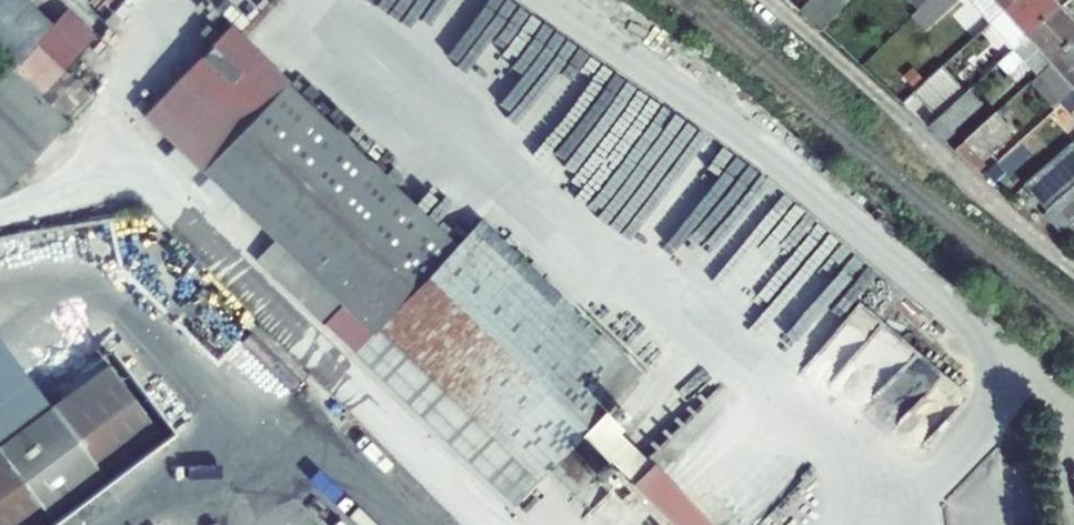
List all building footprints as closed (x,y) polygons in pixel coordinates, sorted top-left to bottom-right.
[(3,50),(0,54),(0,191),(62,126),(59,124),(88,94),(63,71),(94,39),(65,11),(50,26),(22,0),(0,0),(0,47),(3,50)] [(801,11),(823,31),(845,7),(837,0),(811,0),(801,11)] [(920,10),(930,0),(909,0),(920,10)] [(913,17),(926,32),(962,0),(930,0),(920,10),(913,17)] [(991,24),(1018,0),(968,0),(991,24)] [(991,24),(1015,51),(1062,8),(1055,0),(1018,0),(991,24)] [(1015,51),(999,64),(1008,74),(1025,60),(1040,76),(1073,45),(1073,21),(1062,8),(1015,51)] [(629,388),(467,233),(456,245),(287,83),(289,81),(231,25),(144,116),(275,241),(257,260),(515,506),(549,470),(574,494),(607,460),(582,437),(601,417),(629,388)] [(1040,76),(1031,84),(1055,110),(1064,102),(1073,93),(1073,45),(1040,76)] [(967,93),(944,67),(915,93),(939,119),(967,93)] [(971,90),(967,93),(939,119),(930,127),(946,142),(956,133),(954,131),(983,104),(971,90)] [(1064,102),(1073,114),(1073,93),(1064,102)] [(985,166),(979,160),(1013,129),(999,113),(956,151),(979,171),(985,166)] [(1032,134),(997,165),(1009,177),(1043,146),(1032,134)] [(1049,211),(1073,189),(1073,150),(1069,145),(1025,185),(1049,211)] [(1046,214),(1070,241),(1073,237),(1073,189),(1049,211),(1046,214)] [(819,381),(936,382),(899,426),(924,447),(971,391),(960,382),(947,382),(947,369),(864,301),(845,324),(825,324),(795,360),(819,381)] [(51,406),(41,394),(0,339),(0,445),(51,406)] [(0,445),(0,524),(28,524),(155,430),(96,352),(41,394),(51,406),(0,445)] [(582,437),(607,460),(630,483),(650,462),(601,417),(582,437)] [(650,462),(630,483),(672,524),(711,524),(650,462)]
